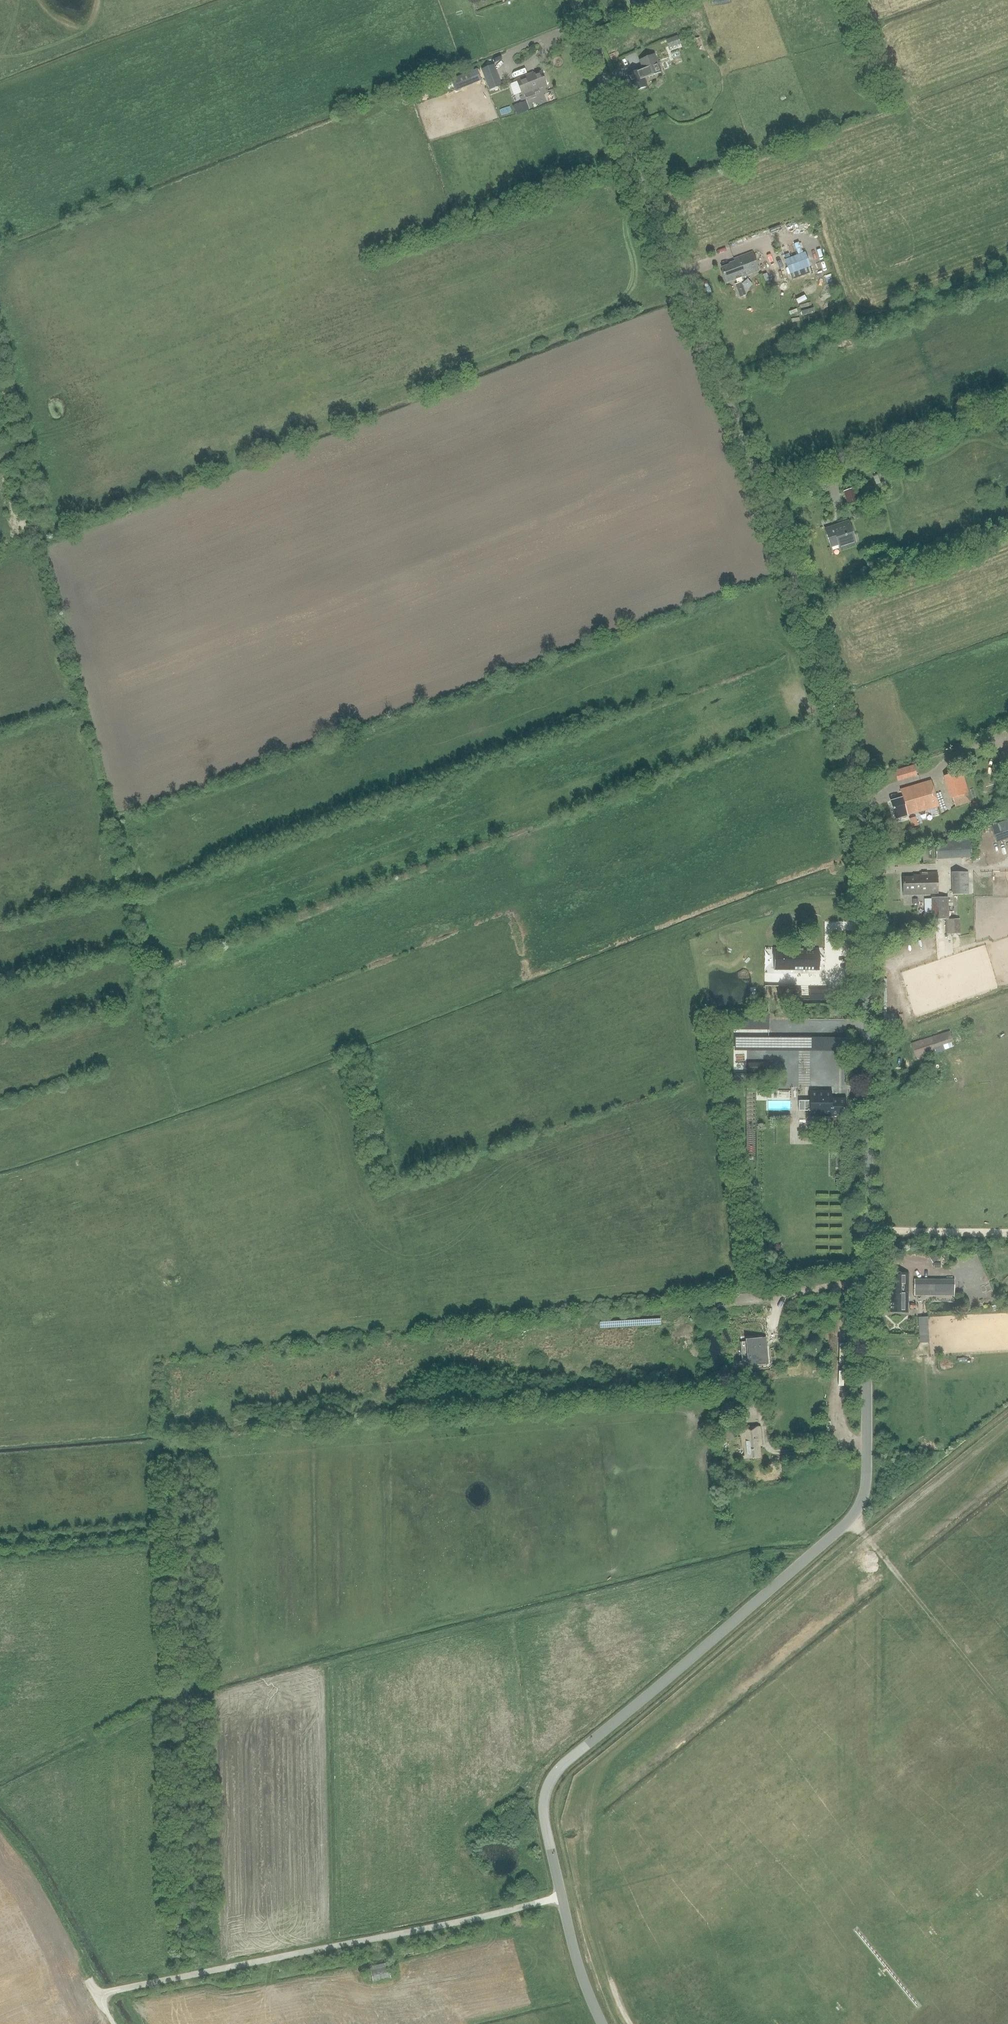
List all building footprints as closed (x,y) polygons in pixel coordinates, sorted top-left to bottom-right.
[(630,1),(634,11),(642,8),(639,0),(632,0),(630,1)] [(625,5),(612,10),(616,19),(629,15),(625,5)] [(678,36),(666,40),(668,44),(670,49),(678,46),(681,45),(678,36)] [(640,60),(643,69),(628,75),(631,84),(634,91),(647,86),(644,78),(661,72),(655,55),(640,60)] [(494,64),(481,69),(490,90),(502,85),(494,64)] [(450,79),(455,90),(473,83),(469,72),(450,79)] [(535,97),(534,93),(540,91),(539,89),(547,86),(542,72),(532,76),(531,74),(517,79),(522,95),(525,94),(527,100),(535,97)] [(518,111),(529,108),(526,101),(516,104),(518,111)] [(806,252),(785,259),(790,274),(811,266),(806,252)] [(721,268),(726,283),(759,271),(752,253),(734,259),(734,260),(735,263),(721,268)] [(741,282),(735,284),(740,297),(746,295),(741,282)] [(856,487),(844,491),(848,503),(860,499),(856,487)] [(848,520),(824,528),(831,548),(838,545),(840,549),(856,543),(848,520)] [(998,754),(1003,768),(1007,766),(1007,750),(998,754)] [(944,777),(951,799),(953,798),(956,806),(972,802),(962,771),(944,777)] [(897,818),(914,813),(938,806),(931,781),(900,789),(902,798),(891,801),(897,818)] [(917,817),(910,819),(912,827),(919,825),(917,817)] [(997,823),(991,825),(997,843),(1007,839),(1007,819),(997,823)] [(936,843),(937,859),(972,857),(971,841),(936,843)] [(968,872),(951,872),(952,895),(969,894),(968,872)] [(938,893),(937,873),(919,873),(919,877),(903,877),(903,894),(938,893)] [(931,897),(932,919),(931,919),(948,920),(948,933),(955,933),(955,919),(948,919),(948,897),(931,897)] [(775,951),(775,970),(819,970),(820,951),(775,951)] [(829,990),(810,990),(810,999),(829,1000),(829,990)] [(955,1047),(950,1031),(911,1043),(916,1059),(937,1052),(936,1048),(943,1045),(944,1050),(955,1047)] [(747,1039),(747,1051),(791,1051),(791,1039),(747,1039)] [(769,1063),(747,1063),(747,1072),(769,1072),(769,1063)] [(792,1099),(792,1090),(772,1089),(772,1099),(792,1099)] [(832,1091),(810,1092),(811,1117),(848,1116),(847,1096),(832,1097),(832,1091)] [(792,1110),(792,1100),(769,1100),(769,1109),(792,1110)] [(936,1252),(931,1255),(935,1261),(940,1258),(936,1252)] [(908,1312),(907,1274),(884,1274),(885,1300),(890,1300),(890,1312),(908,1312)] [(955,1279),(915,1279),(915,1295),(955,1295),(955,1279)] [(929,1341),(928,1316),(919,1317),(920,1342),(929,1341)] [(769,1364),(766,1337),(746,1339),(746,1341),(740,1342),(742,1364),(748,1363),(748,1366),(769,1364)] [(713,1396),(713,1404),(729,1402),(728,1395),(713,1396)] [(743,1456),(760,1455),(759,1442),(761,1442),(759,1424),(740,1425),(743,1456)] [(374,1981),(391,1977),(388,1962),(370,1966),(374,1981)]
